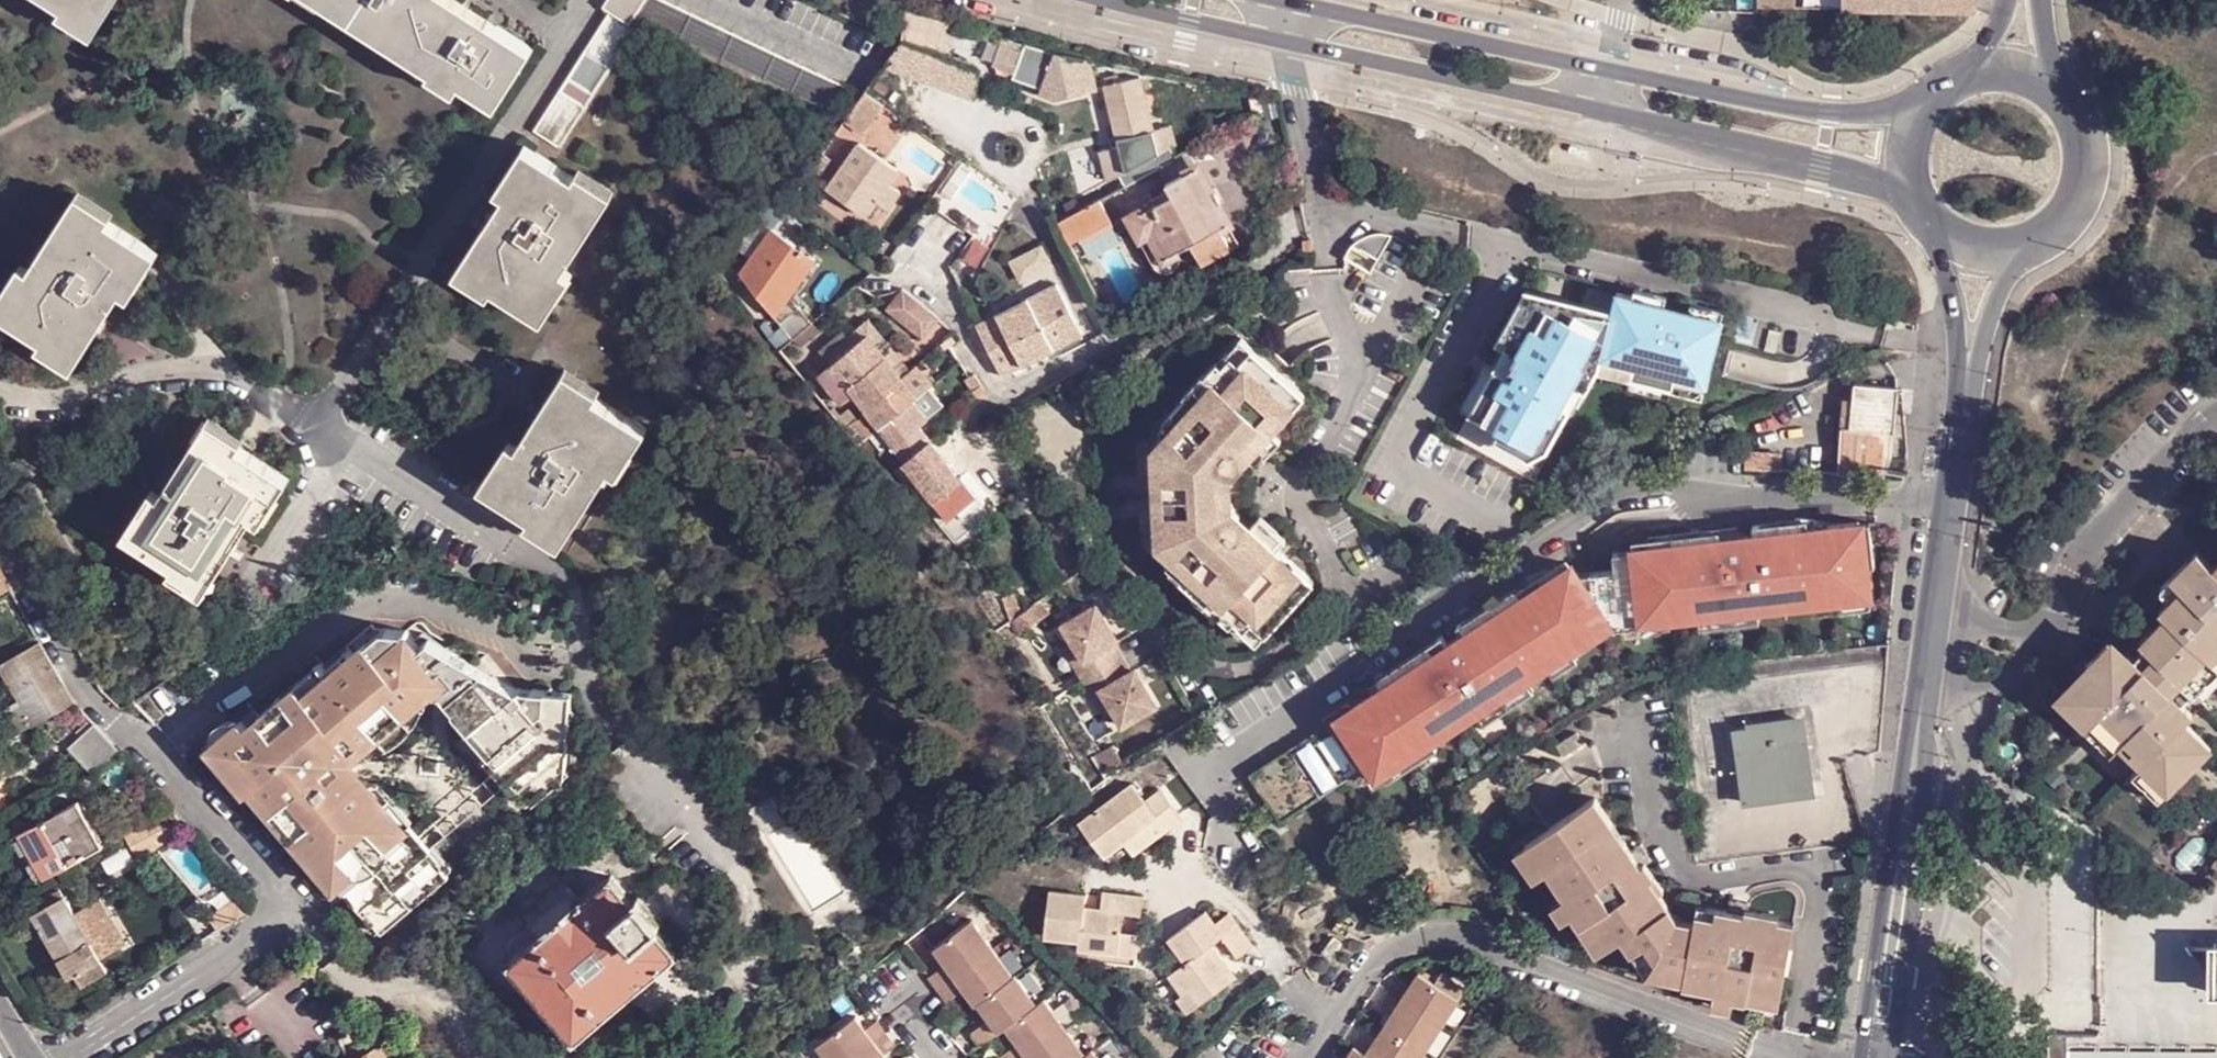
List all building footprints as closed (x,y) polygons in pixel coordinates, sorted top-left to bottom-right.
[(65,7),(92,25),(104,5),(111,9),(117,0),(54,0),(65,7)] [(482,109),(519,49),(441,0),(313,0),(482,109)] [(645,0),(608,0),(604,6),(610,11),(629,23),(633,17),(645,0)] [(665,0),(645,0),(633,17),(831,113),(846,86),(665,0)] [(1939,0),(1844,0),(1844,8),(1938,11),(1939,0)] [(1979,12),(1980,0),(1939,0),(1938,11),(1979,12)] [(96,33),(111,9),(104,5),(92,25),(65,7),(61,13),(96,33)] [(629,23),(610,11),(536,124),(561,140),(634,26),(629,23)] [(1080,61),(1059,56),(1052,76),(1044,95),(1057,101),(1096,91),(1090,63),(1080,61)] [(1156,156),(1139,76),(1098,85),(1111,139),(1119,172),(1134,169),(1156,156)] [(883,106),(865,94),(844,121),(862,134),(883,106)] [(1119,172),(1111,139),(1097,142),(1104,176),(1119,172)] [(858,143),(828,189),(865,215),(874,199),(887,207),(899,190),(887,182),(898,170),(858,143)] [(575,176),(534,149),(459,266),(544,320),(573,275),(565,270),(614,192),(579,171),(575,176)] [(1190,243),(1193,249),(1201,264),(1231,247),(1222,230),(1220,226),(1230,222),(1199,166),(1167,185),(1172,194),(1134,217),(1143,234),(1153,231),(1170,256),(1190,243)] [(81,193),(76,200),(110,221),(114,215),(81,193)] [(30,271),(16,295),(7,290),(0,300),(0,314),(43,342),(78,364),(123,294),(138,271),(146,276),(161,254),(110,221),(76,200),(30,271)] [(1113,221),(1102,200),(1081,212),(1064,220),(1076,242),(1113,221)] [(740,266),(765,297),(783,282),(790,292),(816,256),(773,221),(740,266)] [(1393,241),(1371,227),(1358,247),(1380,261),(1393,241)] [(16,295),(30,271),(23,265),(7,290),(16,295)] [(132,299),(146,276),(138,271),(123,294),(132,299)] [(783,282),(765,297),(792,333),(802,325),(810,319),(790,292),(783,282)] [(975,325),(1000,377),(1003,382),(1089,338),(1081,323),(1060,282),(975,325)] [(903,287),(887,307),(923,337),(939,317),(903,287)] [(1597,337),(1606,340),(1613,315),(1526,295),(1498,346),(1508,352),(1535,303),(1597,337)] [(1707,387),(1723,322),(1690,315),(1688,319),(1664,313),(1665,309),(1617,297),(1613,315),(1606,340),(1597,337),(1535,303),(1508,352),(1515,355),(1502,378),(1496,374),(1472,418),(1502,434),(1534,452),(1550,423),(1553,425),(1562,411),(1575,387),(1572,386),(1587,359),(1635,369),(1632,379),(1673,389),(1676,379),(1707,387)] [(792,333),(811,356),(821,348),(802,325),(792,333)] [(834,364),(850,387),(886,355),(868,333),(834,364)] [(1246,336),(1163,422),(1165,444),(1256,346),(1246,336)] [(78,364),(43,342),(40,348),(75,370),(78,364)] [(1309,395),(1256,346),(1165,444),(1166,463),(1170,527),(1174,544),(1267,633),(1315,580),(1230,504),(1227,480),(1309,395)] [(1515,355),(1508,352),(1496,374),(1502,378),(1515,355)] [(850,387),(879,424),(917,393),(886,355),(850,387)] [(1562,411),(1574,417),(1597,374),(1631,383),(1632,379),(1635,369),(1587,359),(1572,386),(1575,387),(1562,411)] [(646,431),(597,397),(602,389),(567,365),(516,447),(508,443),(480,485),(530,516),(527,523),(561,545),(610,468),(619,474),(646,431)] [(1463,413),(1472,418),(1496,374),(1487,369),(1463,413)] [(1672,392),(1673,389),(1632,379),(1631,383),(1630,391),(1670,400),(1672,392)] [(1705,395),(1707,387),(1676,379),(1673,389),(1672,392),(1699,399),(1705,395)] [(1898,390),(1856,386),(1854,400),(1853,429),(1848,428),(1845,467),(1863,469),(1865,463),(1889,464),(1898,390)] [(881,426),(907,405),(915,397),(918,394),(917,393),(879,424),(881,426)] [(915,397),(907,405),(922,425),(930,418),(915,397)] [(906,461),(932,440),(922,425),(907,405),(881,426),(906,461)] [(211,418),(207,424),(242,446),(245,440),(211,418)] [(1547,454),(1561,429),(1553,425),(1550,423),(1534,452),(1502,434),(1496,444),(1530,463),(1547,454)] [(207,424),(161,496),(148,519),(139,513),(124,536),(173,568),(209,591),(255,519),(266,500),(275,505),(293,478),(242,446),(207,424)] [(961,478),(932,440),(906,461),(933,496),(937,500),(962,480),(961,478)] [(1166,463),(1150,463),(1154,527),(1170,527),(1166,463)] [(964,476),(961,478),(962,480),(937,500),(950,519),(978,496),(964,476)] [(148,519),(161,496),(154,490),(139,513),(148,519)] [(263,524),(275,505),(266,500),(255,519),(263,524)] [(1757,527),(1758,539),(1812,533),(1812,531),(1810,522),(1757,527)] [(1333,723),(1254,775),(1284,823),(1364,771),(1356,759),(1363,754),(1378,776),(1379,775),(1432,740),(1435,745),(1437,743),(1482,714),(1507,698),(1506,696),(1531,680),(1552,667),(1591,641),(1594,646),(1619,631),(1644,628),(1647,628),(1647,623),(1673,621),(1704,618),(1754,612),(1754,614),(1763,613),(1817,608),(1817,603),(1859,599),(1859,601),(1873,600),(1875,600),(1872,570),(1879,570),(1874,526),(1860,528),(1860,526),(1812,531),(1812,533),(1758,539),(1743,540),(1742,532),(1715,535),(1716,545),(1697,547),(1697,545),(1680,546),(1680,548),(1638,553),(1618,555),(1620,572),(1583,576),(1577,566),(1530,596),(1505,612),(1504,611),(1488,621),(1489,622),(1468,637),(1466,635),(1450,645),(1434,656),(1435,657),(1391,686),(1390,685),(1388,686),(1376,694),(1377,695),(1340,719),(1337,714),(1330,719),(1333,723)] [(1715,535),(1742,532),(1741,529),(1651,539),(1652,545),(1637,546),(1638,553),(1680,548),(1680,546),(1697,545),(1697,547),(1716,545),(1715,535)] [(1267,633),(1174,544),(1173,569),(1257,645),(1267,633)] [(2169,807),(2216,757),(2192,733),(2197,729),(2184,715),(2196,706),(2189,696),(2202,683),(2206,687),(2216,676),(2216,673),(2215,668),(2216,667),(2216,565),(2214,568),(2199,555),(2173,581),(2184,591),(2158,617),(2163,622),(2138,650),(2143,659),(2135,668),(2115,647),(2061,705),(2117,762),(2123,755),(2147,778),(2143,782),(2169,807)] [(209,591),(173,568),(169,574),(205,596),(209,591)] [(12,590),(0,569),(0,596),(12,590)] [(1505,612),(1530,596),(1524,588),(1521,590),(1520,590),(1517,591),(1461,627),(1466,635),(1468,637),(1489,622),(1488,621),(1504,611),(1505,612)] [(1016,617),(1022,613),(1014,598),(1010,600),(1004,603),(1010,613),(1011,614),(1016,617)] [(1859,599),(1817,603),(1817,608),(1818,616),(1842,614),(1844,616),(1850,619),(1861,614),(1874,605),(1873,600),(1859,601),(1859,599)] [(1025,615),(1012,627),(1021,640),(1049,617),(1039,605),(1025,615)] [(1098,605),(1063,626),(1074,645),(1084,661),(1075,667),(1084,682),(1125,657),(1117,644),(1119,642),(1098,605)] [(1754,612),(1704,618),(1705,630),(1764,623),(1763,613),(1754,614),(1754,612)] [(1647,628),(1644,628),(1644,636),(1674,633),(1673,621),(1647,623),(1647,628)] [(241,720),(211,746),(248,789),(253,785),(258,791),(269,793),(280,803),(274,810),(295,834),(306,824),(316,836),(315,848),(327,860),(339,862),(349,873),(343,880),(364,904),(371,898),(381,910),(380,921),(386,927),(449,871),(443,864),(432,864),(423,853),(424,851),(413,838),(417,834),(407,822),(400,828),(391,817),(391,805),(385,798),(379,804),(366,789),(367,779),(355,777),(351,773),(346,768),(341,767),(342,756),(349,757),(350,746),(374,725),(379,730),(436,679),(452,697),(451,702),(461,703),(474,718),(468,724),(476,733),(486,732),(496,743),(490,749),(512,773),(517,768),(527,778),(527,790),(532,797),(561,772),(558,768),(563,763),(565,712),(542,686),(528,685),(521,692),(514,683),(512,685),(416,632),(410,638),(404,631),(383,629),(381,641),(372,650),(363,641),(346,657),(346,668),(333,678),(328,673),(304,694),(298,688),(279,705),(279,715),(267,725),(262,719),(250,730),(241,720)] [(1434,656),(1450,645),(1446,637),(1383,678),(1388,686),(1390,685),(1391,686),(1435,657),(1434,656)] [(1591,641),(1552,667),(1558,676),(1582,660),(1580,656),(1594,646),(1591,641)] [(64,708),(74,703),(40,643),(0,666),(0,668),(33,727),(64,708)] [(1074,645),(1065,650),(1075,667),(1084,661),(1074,645)] [(1125,657),(1084,682),(1092,695),(1102,690),(1113,707),(1124,726),(1158,704),(1137,670),(1134,672),(1125,657)] [(1507,698),(1482,714),(1489,724),(1538,692),(1531,680),(1506,696),(1507,698)] [(567,686),(542,686),(565,712),(567,686)] [(1102,690),(1092,695),(1103,713),(1113,707),(1102,690)] [(2021,712),(2040,725),(2054,709),(2037,694),(2021,712)] [(64,708),(100,765),(120,753),(74,703),(64,708)] [(1806,724),(1742,733),(1744,751),(1741,752),(1747,804),(1815,796),(1806,724)] [(1586,744),(1578,732),(1558,744),(1565,756),(1586,744)] [(1432,740),(1379,775),(1383,782),(1390,778),(1392,781),(1441,749),(1437,743),(1435,745),(1432,740)] [(1119,745),(1095,759),(1105,775),(1129,761),(1119,745)] [(349,757),(342,756),(341,767),(346,768),(351,773),(354,757),(349,757)] [(1157,817),(1165,828),(1182,817),(1160,787),(1143,800),(1130,783),(1077,823),(1103,856),(1122,842),(1157,817)] [(1606,829),(1613,824),(1595,796),(1523,843),(1542,872),(1546,869),(1570,904),(1566,907),(1580,927),(1598,914),(1603,922),(1595,926),(1609,947),(1621,938),(1646,973),(1652,962),(1668,966),(1666,977),(1682,981),(1681,985),(1725,992),(1723,997),(1746,1001),(1749,985),(1759,987),(1758,990),(1781,994),(1793,923),(1778,921),(1779,916),(1744,909),(1743,915),(1724,911),(1714,909),(1713,917),(1694,913),(1692,923),(1676,919),(1658,893),(1662,890),(1643,861),(1639,865),(1630,850),(1625,841),(1617,846),(1606,829)] [(14,838),(27,863),(65,842),(93,825),(80,802),(14,838)] [(183,834),(170,807),(122,834),(135,860),(183,834)] [(1132,854),(1165,828),(1157,817),(1122,842),(1132,854)] [(1625,841),(1613,824),(1606,829),(1617,846),(1625,841)] [(65,842),(77,861),(105,846),(93,825),(65,842)] [(65,842),(27,863),(38,883),(77,861),(65,842)] [(1640,843),(1630,850),(1639,865),(1643,861),(1649,857),(1640,843)] [(675,953),(653,929),(637,941),(615,917),(630,903),(608,878),(582,900),(581,899),(576,902),(565,889),(526,923),(537,935),(534,938),(535,939),(509,962),(575,1039),(619,1001),(675,953)] [(44,906),(62,894),(59,887),(40,898),(44,906)] [(1078,949),(1119,952),(1121,929),(1122,912),(1141,913),(1142,895),(1102,892),(1101,909),(1095,908),(1095,913),(1083,912),(1085,894),(1049,891),(1044,936),(1079,940),(1078,949)] [(97,957),(99,955),(76,914),(63,893),(62,894),(44,906),(31,913),(68,975),(86,964),(97,957)] [(637,941),(653,929),(660,921),(639,897),(630,903),(615,917),(637,941)] [(238,917),(244,915),(233,898),(205,916),(214,932),(238,917)] [(1726,898),(1724,911),(1743,915),(1744,909),(1746,902),(1726,898)] [(99,955),(122,939),(98,900),(76,914),(99,955)] [(1170,973),(1184,993),(1191,988),(1200,1002),(1236,975),(1220,952),(1215,956),(1208,945),(1213,942),(1223,935),(1238,955),(1254,944),(1230,911),(1215,921),(1206,909),(1168,937),(1186,961),(1170,973)] [(1092,1048),(1086,1053),(1044,996),(1037,1002),(1015,973),(1013,976),(971,918),(933,947),(945,963),(927,976),(946,1000),(963,987),(975,1004),(977,1002),(989,1018),(972,1031),(981,1043),(1006,1025),(1018,1042),(1001,1054),(1004,1057),(1100,1057),(1092,1048)] [(1121,929),(1119,952),(1136,954),(1139,931),(1121,929)] [(1342,941),(1341,940),(1333,934),(1320,949),(1327,953),(1329,954),(1336,945),(1338,947),(1342,941)] [(1220,952),(1213,942),(1208,945),(1215,956),(1220,952)] [(2193,952),(2216,984),(2216,951),(2193,952)] [(100,961),(97,957),(86,964),(88,968),(100,961)] [(1652,962),(1646,973),(1666,977),(1668,966),(1652,962)] [(1418,991),(1434,982),(1418,972),(1418,973),(1412,982),(1418,991)] [(1434,982),(1418,991),(1412,982),(1409,986),(1397,978),(1380,1004),(1393,1012),(1375,1039),(1362,1032),(1346,1057),(1420,1057),(1459,998),(1434,982)] [(1191,988),(1184,993),(1178,997),(1188,1011),(1200,1002),(1191,988)] [(883,1052),(895,1043),(877,1019),(864,1028),(855,1015),(816,1044),(826,1057),(888,1057),(883,1052)] [(2070,1054),(2051,1053),(2053,1041),(2040,1041),(2041,1057),(2070,1057),(2070,1054)] [(367,1057),(388,1057),(380,1048),(367,1057)] [(2070,1054),(2070,1057),(2216,1057),(2216,1048),(2070,1054)]
